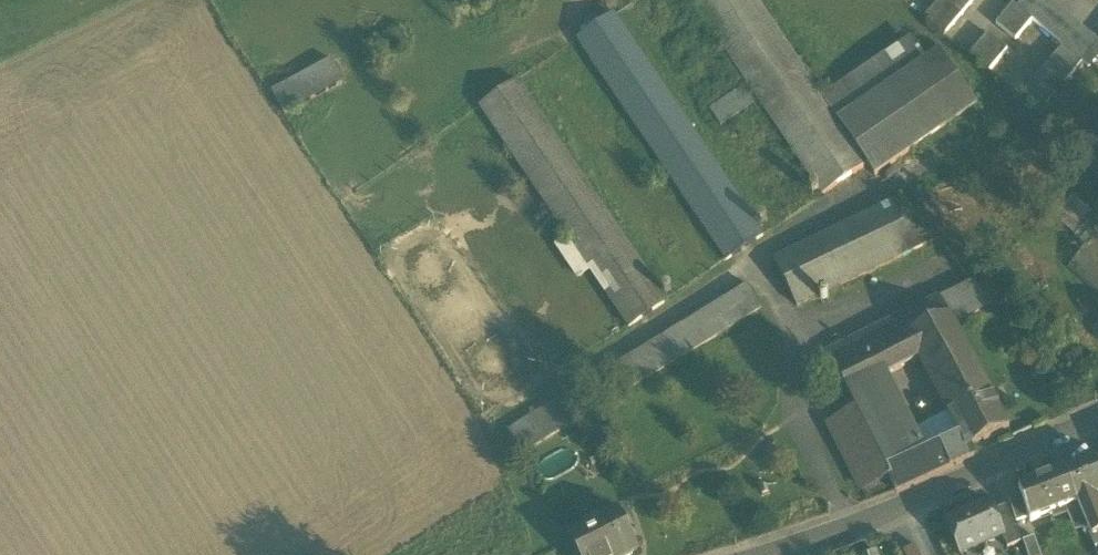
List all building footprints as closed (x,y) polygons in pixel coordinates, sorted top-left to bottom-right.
[(470,15),(498,0),(462,0),(470,15)] [(870,167),(839,121),(825,100),(793,52),(758,0),(693,0),(825,196),(870,167)] [(945,35),(975,0),(940,0),(925,18),(945,35)] [(1063,47),(1083,63),(1097,45),(1097,42),(1049,0),(1024,0),(1018,8),(1013,4),(996,24),(1016,41),(1033,21),(1063,47)] [(578,42),(727,263),(764,238),(615,17),(582,39),(578,42)] [(970,56),(989,72),(1008,50),(988,34),(970,56)] [(921,36),(825,100),(839,121),(935,57),(921,36)] [(1083,63),(1089,69),(1097,58),(1097,45),(1083,63)] [(1040,114),(1083,63),(1063,47),(1020,97),(1040,114)] [(935,57),(839,121),(870,167),(877,177),(980,108),(942,52),(935,57)] [(271,89),(283,113),(343,83),(331,59),(271,89)] [(591,272),(629,328),(667,303),(518,82),(481,107),(591,272)] [(711,113),(721,128),(754,105),(744,91),(711,113)] [(1097,221),(1097,218),(1075,194),(1055,214),(1086,246),(1097,235),(1097,234),(1091,227),(1097,221)] [(775,257),(782,273),(910,214),(900,199),(775,257)] [(911,214),(910,214),(782,273),(797,306),(935,242),(911,214)] [(1071,264),(1097,289),(1097,235),(1071,264)] [(970,281),(941,296),(913,310),(922,328),(950,314),(955,323),(990,305),(970,281)] [(605,374),(618,397),(762,310),(748,287),(605,374)] [(837,371),(870,354),(909,335),(922,328),(913,310),(827,353),(837,371)] [(920,356),(938,392),(963,379),(959,371),(975,363),(955,323),(950,314),(922,328),(909,335),(920,356)] [(887,373),(920,356),(909,335),(870,354),(881,376),(887,373)] [(837,371),(847,393),(881,376),(870,354),(837,371)] [(965,378),(975,399),(990,392),(975,363),(959,371),(963,379),(965,378)] [(894,387),(887,373),(881,376),(847,393),(855,407),(894,387)] [(965,378),(963,379),(938,392),(948,413),(975,399),(965,378)] [(896,490),(937,471),(928,453),(916,429),(894,387),(855,407),(855,408),(888,473),(896,490)] [(1007,427),(990,392),(975,399),(948,413),(960,436),(966,448),(968,447),(1007,427)] [(509,433),(522,455),(579,420),(566,398),(509,433)] [(864,485),(888,473),(855,408),(831,420),(864,485)] [(960,436),(948,413),(916,429),(928,453),(946,444),(960,436)] [(960,436),(946,444),(956,463),(973,455),(968,447),(966,448),(960,436)] [(937,471),(956,463),(946,444),(928,453),(937,471)] [(1078,504),(1087,500),(1097,496),(1097,463),(1096,458),(1066,470),(1078,504)] [(1051,514),(1078,504),(1066,470),(1019,487),(1021,494),(1029,517),(1031,522),(1051,514)] [(1010,498),(1018,521),(1029,517),(1021,494),(1010,498)] [(1087,500),(1091,509),(1096,513),(1097,518),(1097,496),(1087,500)] [(1087,500),(1078,504),(1089,531),(1097,527),(1097,518),(1096,513),(1091,509),(1087,500)] [(947,521),(961,553),(1003,535),(1004,535),(993,510),(990,502),(947,521)] [(1078,504),(1051,514),(1054,521),(1068,516),(1075,534),(1088,530),(1078,504)] [(1003,535),(1008,548),(1021,542),(1006,505),(993,510),(1004,535),(1003,535)] [(582,554),(629,554),(639,550),(619,510),(571,534),(582,554)] [(1089,531),(1092,538),(1097,536),(1097,527),(1089,531)] [(1028,554),(1041,554),(1035,536),(1023,540),(1028,554)] [(904,549),(906,554),(921,554),(916,544),(904,549)]
